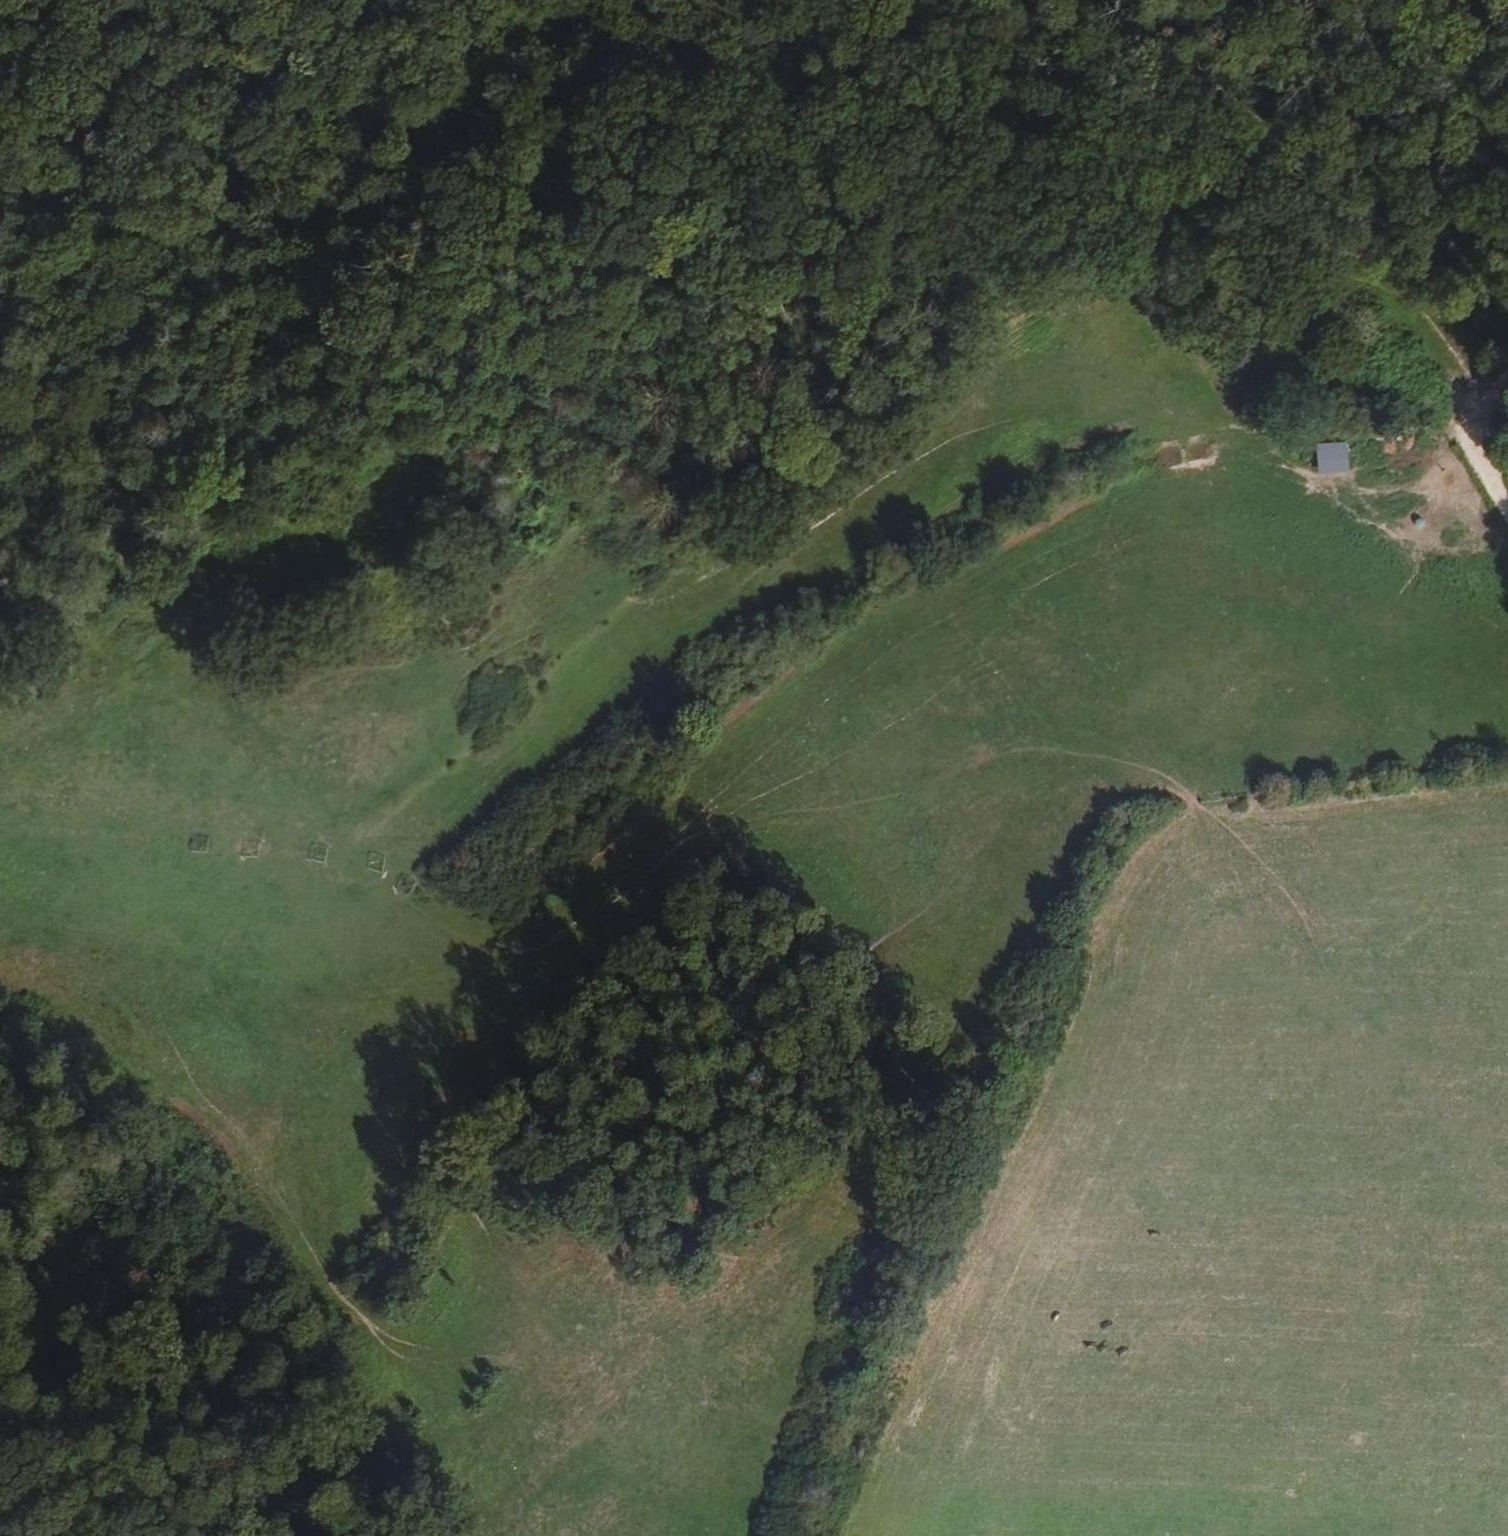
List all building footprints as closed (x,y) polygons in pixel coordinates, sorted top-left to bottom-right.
[(1319,444),(1320,474),(1351,474),(1350,443),(1319,444)]
